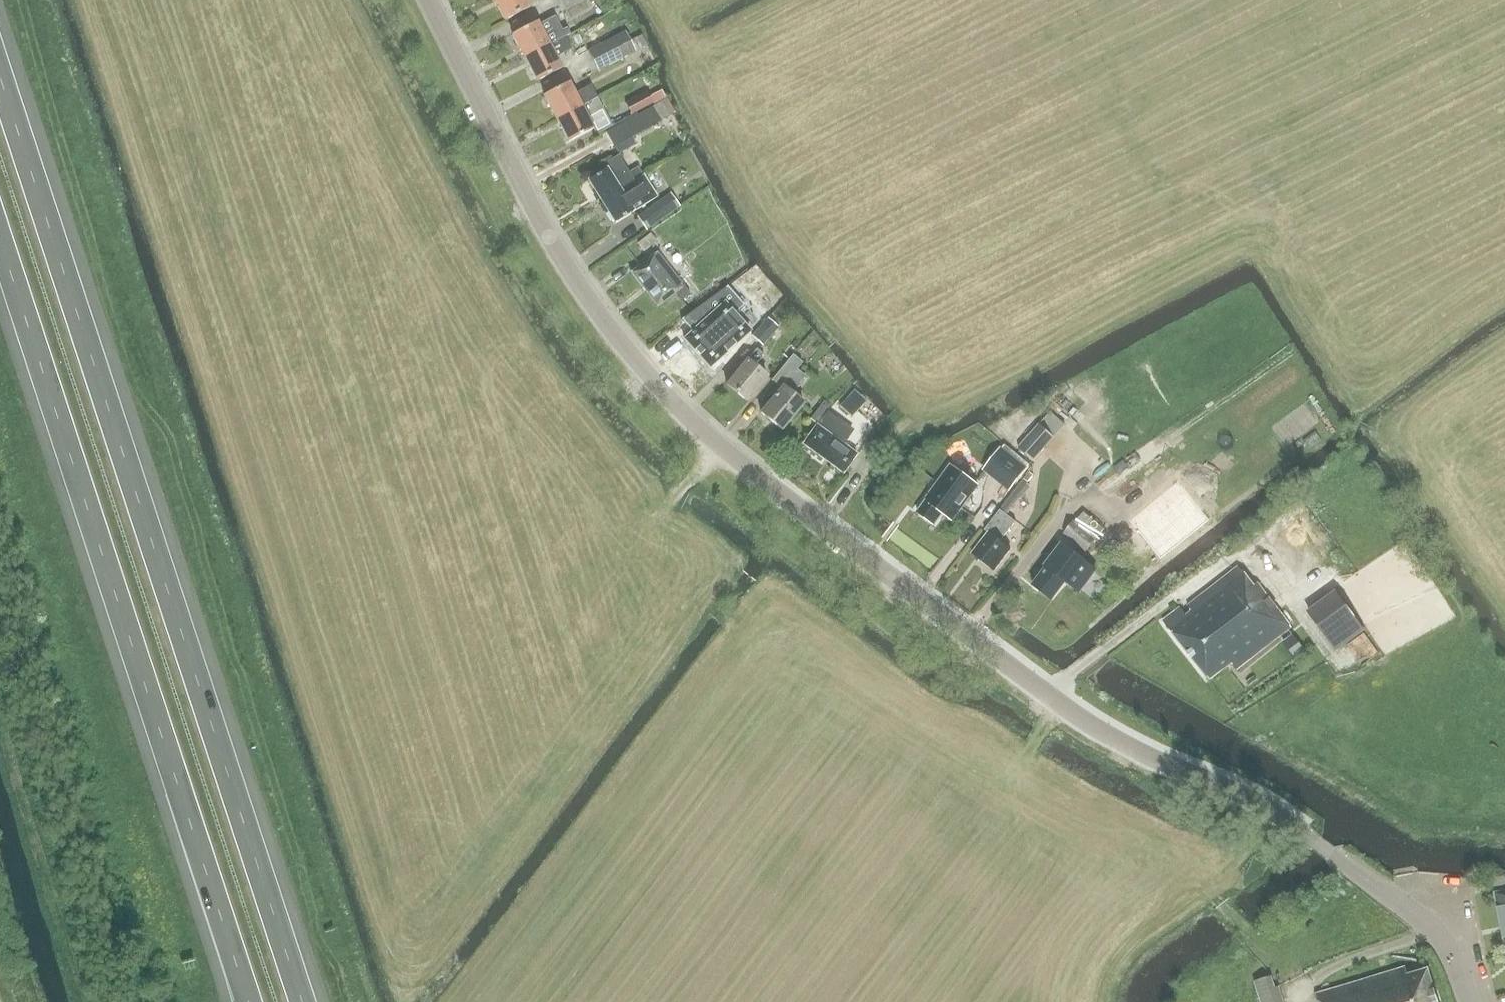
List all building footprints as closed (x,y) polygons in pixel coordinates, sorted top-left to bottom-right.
[(505,20),(530,7),(527,0),(494,0),(505,20)] [(566,9),(584,0),(561,0),(566,9)] [(555,16),(539,25),(538,21),(512,34),(525,58),(566,36),(566,37),(570,34),(567,28),(563,30),(555,16)] [(593,60),(631,40),(625,31),(607,41),(588,51),(593,60)] [(566,36),(525,58),(537,81),(562,68),(556,57),(572,48),(566,37),(566,36)] [(631,40),(593,60),(598,70),(617,60),(637,51),(631,40)] [(589,101),(597,97),(591,85),(575,93),(570,82),(544,95),(557,118),(589,101)] [(666,97),(662,89),(650,96),(647,92),(625,103),(632,116),(654,104),(666,97)] [(597,97),(589,101),(557,118),(569,142),(594,128),(587,116),(603,107),(597,97)] [(633,137),(670,116),(670,115),(675,113),(667,99),(663,101),(606,132),(614,147),(615,147),(619,154),(636,143),(633,137)] [(602,201),(643,175),(638,168),(631,172),(619,154),(603,164),(606,169),(589,180),(602,201)] [(643,175),(602,201),(615,222),(656,196),(643,175)] [(637,216),(647,230),(680,206),(671,192),(637,216)] [(650,233),(638,243),(645,251),(657,241),(650,233)] [(684,286),(678,278),(672,271),(665,261),(658,252),(631,272),(646,291),(658,306),(676,292),(682,300),(690,294),(684,286)] [(684,338),(710,367),(750,330),(735,313),(744,305),(728,286),(682,319),(692,330),(684,338)] [(763,345),(779,327),(768,318),(752,336),(763,345)] [(755,366),(764,355),(757,349),(747,360),(727,384),(747,401),(767,376),(755,366)] [(782,430),(804,403),(791,393),(805,376),(797,369),(802,362),(793,355),(772,380),(781,388),(761,412),(782,430)] [(853,410),(856,412),(867,401),(856,390),(841,406),(849,414),(853,410)] [(811,418),(817,423),(826,412),(819,407),(811,418)] [(1033,462),(1066,426),(1051,412),(1018,448),(1033,462)] [(857,454),(844,445),(851,436),(824,416),(803,443),(844,473),(857,454)] [(1009,492),(1029,468),(1003,446),(983,470),(1009,492)] [(953,520),(978,486),(950,466),(925,500),(926,501),(918,512),(935,525),(943,513),(953,520)] [(1169,481),(1129,531),(1167,561),(1206,511),(1169,481)] [(1008,515),(1031,489),(1024,483),(1002,509),(1008,515)] [(994,571),(1011,549),(1001,541),(1016,522),(1001,510),(985,530),(990,534),(973,555),(994,571)] [(1065,534),(1087,552),(1105,529),(1083,511),(1065,534)] [(1061,568),(1069,559),(1060,552),(1053,561),(1052,561),(1033,585),(1052,600),(1071,576),(1061,568)] [(1254,586),(1239,567),(1194,602),(1198,607),(1187,616),(1181,608),(1164,621),(1210,680),(1232,663),(1237,670),(1292,627),(1258,583),(1254,586)] [(1310,615),(1336,651),(1365,630),(1339,594),(1310,615)] [(1493,878),(1496,894),(1504,943),(1504,878),(1493,878)] [(1406,967),(1316,994),(1318,1001),(1438,1001),(1428,969),(1408,975),(1406,967)] [(1254,981),(1261,1001),(1285,1001),(1280,986),(1276,987),(1273,976),(1254,981)]
